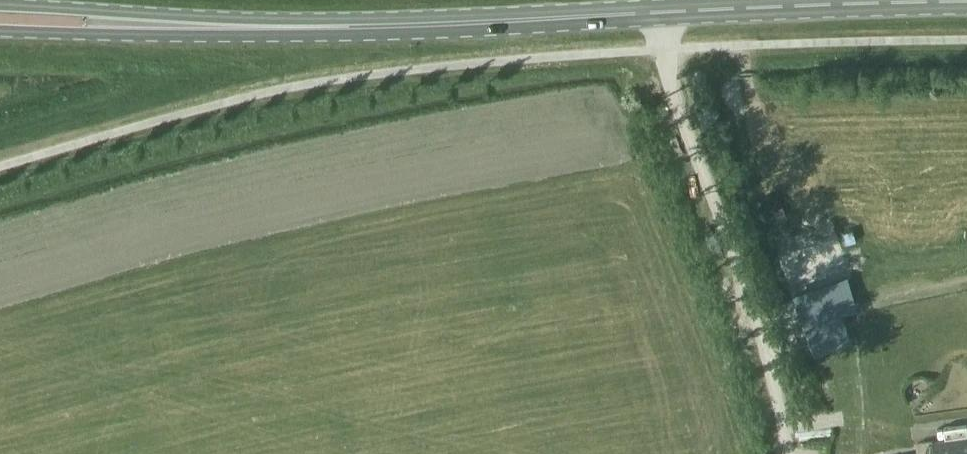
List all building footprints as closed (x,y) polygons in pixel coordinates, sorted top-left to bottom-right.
[(848,276),(799,292),(809,324),(858,307),(848,276)] [(932,438),(934,453),(966,453),(966,434),(932,438)]
